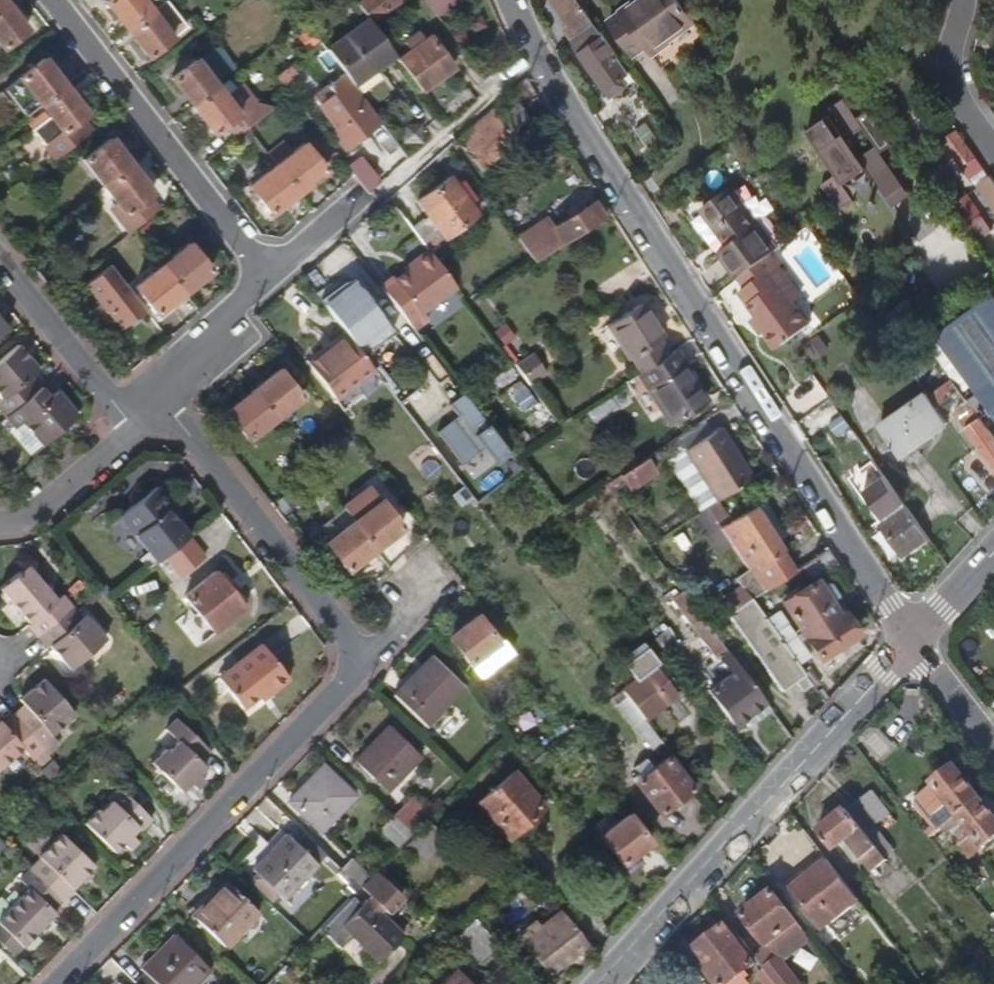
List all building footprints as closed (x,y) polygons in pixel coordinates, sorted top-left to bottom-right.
[(165,0),(108,0),(129,27),(165,0)] [(189,25),(170,0),(165,0),(129,27),(150,55),(189,25)] [(398,0),(362,0),(359,2),(372,19),(398,0)] [(439,15),(460,0),(428,0),(439,15)] [(579,0),(553,0),(569,23),(563,27),(572,39),(595,22),(579,0)] [(680,0),(643,0),(611,23),(634,56),(643,50),(648,55),(695,22),(680,0)] [(6,2),(0,6),(0,43),(3,47),(27,29),(6,2)] [(398,56),(372,20),(331,51),(357,86),(398,56)] [(629,72),(604,36),(595,22),(572,39),(611,97),(627,86),(622,77),(629,72)] [(313,28),(300,38),(311,51),(323,41),(313,28)] [(906,48),(919,38),(914,31),(900,41),(906,48)] [(455,65),(432,33),(399,58),(422,89),(455,65)] [(200,62),(197,59),(173,77),(194,105),(218,87),(238,71),(220,47),(200,62)] [(42,103),(65,85),(44,58),(6,88),(27,115),(42,103)] [(292,66),(280,75),(287,85),(299,75),(292,66)] [(316,105),(332,126),(353,110),(343,96),(355,87),(345,73),(327,87),(332,93),(316,105)] [(93,130),(82,116),(87,113),(65,85),(42,103),(51,116),(34,129),(57,159),(93,130)] [(239,114),(218,87),(194,105),(215,132),(239,114)] [(379,119),(355,87),(343,96),(353,110),(332,126),(345,145),(379,119)] [(892,143),(868,109),(856,118),(842,98),(826,110),(829,114),(805,132),(821,153),(836,174),(822,185),(840,210),(854,199),(843,184),(867,167),(888,196),(905,185),(880,151),(892,143)] [(496,137),(507,128),(509,131),(529,117),(519,102),(499,116),(492,107),(454,140),(479,169),(504,148),(496,137)] [(660,141),(647,121),(636,128),(649,148),(660,141)] [(808,162),(821,153),(805,132),(800,124),(787,133),(808,162)] [(975,158),(956,133),(944,142),(963,167),(975,158)] [(133,165),(112,138),(88,157),(109,184),(133,165)] [(326,169),(306,142),(278,163),(299,190),(326,169)] [(963,167),(978,186),(990,177),(975,158),(963,167)] [(272,211),(299,190),(278,163),(251,184),(272,211)] [(152,194),(154,192),(133,165),(109,184),(106,186),(118,201),(127,213),(152,194)] [(479,212),(452,176),(420,200),(431,215),(414,227),(429,248),(479,212)] [(990,177),(978,186),(987,199),(993,194),(993,183),(990,177)] [(772,249),(727,186),(698,207),(724,244),(716,250),(734,277),(768,252),(772,249)] [(148,219),(162,208),(152,194),(127,213),(118,201),(110,208),(129,233),(136,228),(148,219)] [(536,261),(612,211),(601,195),(554,227),(550,221),(538,229),(533,223),(517,234),(536,261)] [(981,216),(967,195),(954,204),(968,225),(981,216)] [(854,199),(840,210),(846,218),(860,208),(854,199)] [(521,214),(512,221),(516,227),(526,221),(521,214)] [(993,232),(981,216),(968,225),(980,241),(993,232)] [(148,219),(136,228),(146,241),(158,231),(148,219)] [(986,238),(993,250),(993,233),(986,238)] [(212,269),(191,242),(164,264),(185,291),(212,269)] [(458,286),(429,248),(413,261),(416,264),(408,270),(397,278),(394,274),(381,284),(416,330),(430,319),(424,312),(458,286)] [(790,300),(777,284),(786,277),(768,252),(734,277),(741,287),(739,289),(755,312),(753,314),(774,344),(805,322),(790,300)] [(416,264),(413,261),(405,266),(408,270),(416,264)] [(122,327),(146,309),(111,263),(87,282),(122,327)] [(159,312),(185,291),(164,264),(137,285),(159,312)] [(799,294),(786,277),(777,284),(790,300),(799,294)] [(993,294),(926,342),(953,379),(957,385),(968,378),(993,413),(993,295),(993,294)] [(667,354),(658,339),(663,337),(642,303),(610,323),(631,356),(637,353),(646,368),(667,354)] [(355,342),(347,332),(309,364),(336,399),(374,368),(355,342)] [(30,374),(37,368),(16,343),(0,357),(0,410),(4,414),(39,385),(30,374)] [(704,402),(671,351),(667,354),(646,368),(635,375),(668,425),(704,402)] [(524,374),(540,363),(533,353),(516,364),(524,374)] [(540,363),(524,374),(531,385),(548,374),(540,363)] [(276,417),(304,395),(282,367),(254,389),(276,417)] [(509,369),(499,378),(508,388),(518,380),(509,369)] [(945,417),(968,401),(957,385),(953,379),(929,396),(945,417)] [(76,414),(56,390),(49,396),(39,385),(4,414),(14,426),(19,421),(39,444),(40,445),(76,414)] [(276,417),(254,389),(228,410),(249,438),(276,417)] [(496,462),(510,451),(465,392),(451,403),(458,412),(452,416),(451,414),(435,427),(459,459),(481,442),(496,462)] [(900,457),(949,423),(945,417),(929,396),(928,393),(879,427),(898,454),(900,457)] [(992,435),(980,418),(967,427),(993,466),(993,437),(992,435)] [(687,451),(714,433),(706,419),(668,444),(669,460),(702,511),(707,507),(719,499),(687,451)] [(19,421),(14,426),(7,432),(26,455),(39,444),(19,421)] [(753,477),(721,429),(714,433),(687,451),(719,499),(753,477)] [(657,471),(647,457),(621,474),(631,489),(657,471)] [(631,489),(621,474),(605,484),(616,499),(631,489)] [(176,519),(167,508),(171,505),(156,486),(119,515),(154,560),(162,554),(187,534),(176,519)] [(463,486),(452,494),(462,507),(473,498),(463,486)] [(355,520),(382,499),(375,490),(348,511),(355,520)] [(404,527),(382,499),(355,520),(376,548),(404,527)] [(719,499),(707,507),(717,523),(729,515),(719,499)] [(783,530),(763,500),(721,528),(731,542),(749,569),(763,589),(795,568),(774,537),(783,530)] [(180,517),(171,505),(167,508),(176,519),(180,517)] [(731,542),(721,528),(717,523),(707,507),(702,511),(693,517),(717,552),(731,542)] [(929,537),(908,508),(883,526),(903,555),(929,537)] [(376,548),(355,520),(327,542),(348,570),(376,548)] [(205,557),(187,534),(162,554),(180,577),(205,557)] [(820,573),(837,562),(828,547),(805,562),(810,571),(820,573)] [(73,606),(62,593),(57,597),(29,563),(0,586),(30,622),(28,624),(29,625),(33,630),(38,636),(73,606)] [(245,606),(215,568),(184,593),(214,630),(245,606)] [(740,585),(750,598),(763,589),(749,569),(736,578),(740,585)] [(858,632),(844,612),(838,616),(830,603),(834,600),(836,596),(828,585),(824,583),(819,586),(815,580),(782,601),(819,658),(858,632)] [(729,613),(748,598),(750,598),(740,585),(719,601),(729,613)] [(767,702),(681,586),(670,593),(715,654),(718,652),(727,664),(731,664),(733,667),(708,686),(736,724),(747,717),(767,702)] [(764,620),(748,598),(729,613),(726,616),(782,692),(797,682),(804,691),(812,685),(789,653),(764,620)] [(106,638),(85,612),(81,615),(73,606),(38,636),(42,641),(47,646),(50,644),(70,668),(106,638)] [(802,644),(777,611),(764,620),(789,653),(802,644)] [(510,656),(478,614),(450,636),(482,678),(510,656)] [(669,629),(657,638),(670,655),(681,646),(669,629)] [(288,678),(262,644),(218,677),(241,708),(267,688),(270,692),(288,678)] [(682,690),(648,646),(627,662),(639,678),(624,690),(646,718),(682,690)] [(427,724),(463,687),(432,656),(396,694),(427,724)] [(53,733),(77,712),(47,677),(20,700),(23,703),(18,707),(14,710),(46,748),(58,738),(53,733)] [(664,743),(646,718),(624,690),(615,697),(655,750),(664,743)] [(767,702),(747,717),(753,724),(772,710),(767,702)] [(24,745),(43,767),(54,757),(46,748),(14,710),(7,716),(2,721),(0,718),(0,766),(24,745)] [(208,766),(201,759),(211,749),(180,718),(169,729),(180,740),(169,752),(166,749),(153,762),(183,791),(193,781),(199,788),(207,780),(201,773),(208,766)] [(389,790),(423,754),(393,725),(359,761),(389,790)] [(661,813),(694,787),(670,756),(654,768),(647,758),(633,769),(641,779),(637,782),(661,813)] [(63,769),(53,759),(41,770),(51,781),(63,769)] [(323,830),(357,795),(326,765),(292,799),(323,830)] [(981,798),(956,766),(935,783),(936,785),(960,815),(981,798)] [(511,837),(546,807),(515,771),(480,801),(511,837)] [(942,829),(960,815),(936,785),(917,800),(941,830),(942,829)] [(144,829),(154,819),(123,789),(112,799),(115,801),(103,813),(100,811),(87,825),(116,853),(125,844),(131,850),(139,842),(133,836),(141,827),(144,829)] [(900,851),(879,823),(890,814),(873,791),(819,832),(833,850),(841,844),(859,867),(864,863),(872,873),(900,851)] [(989,792),(981,798),(960,815),(965,822),(969,827),(963,831),(970,840),(963,845),(972,857),(993,840),(993,798),(989,792)] [(415,833),(434,814),(413,794),(394,813),(415,833)] [(400,849),(415,833),(394,813),(379,827),(400,849)] [(651,843),(630,814),(602,835),(623,863),(651,843)] [(960,815),(942,829),(948,835),(965,822),(960,815)] [(427,866),(452,841),(431,820),(407,845),(427,866)] [(287,898),(322,862),(321,861),(301,842),(290,831),(255,866),(259,870),(282,892),(287,898)] [(97,867),(63,834),(53,843),(41,856),(39,858),(43,861),(34,870),(66,902),(76,892),(74,890),(83,881),(91,873),(97,867)] [(301,842),(321,861),(328,854),(308,834),(301,842)] [(41,856),(53,843),(46,835),(33,847),(41,856)] [(372,877),(352,857),(341,867),(354,880),(362,887),(372,877)] [(823,929),(860,900),(829,861),(815,871),(817,874),(795,892),(823,929)] [(59,913),(57,911),(66,902),(34,870),(24,880),(31,887),(0,919),(0,924),(24,948),(59,913)] [(88,885),(95,877),(91,873),(83,881),(88,885)] [(375,874),(372,877),(362,887),(360,890),(370,900),(366,904),(365,902),(360,907),(351,899),(320,931),(339,949),(350,938),(376,964),(401,939),(380,918),(384,914),(385,915),(401,899),(375,874)] [(226,944),(260,911),(229,880),(215,894),(217,896),(197,916),(226,944)] [(360,890),(362,887),(354,880),(344,890),(352,898),(360,890)] [(774,891),(744,914),(770,948),(757,958),(766,970),(777,983),(800,983),(782,960),(810,938),(774,891)] [(549,975),(588,943),(561,910),(541,926),(544,929),(525,945),(549,975)] [(481,967),(500,946),(476,917),(454,941),(481,967)] [(0,924),(0,942),(15,957),(24,948),(0,924)] [(525,945),(544,929),(541,926),(522,942),(525,945)] [(726,926),(697,948),(715,970),(710,974),(717,983),(731,983),(757,964),(726,926)] [(211,969),(175,936),(134,979),(135,980),(139,983),(197,983),(211,969)] [(455,970),(442,983),(470,983),(455,970)] [(766,970),(760,975),(767,983),(777,983),(766,970)]
